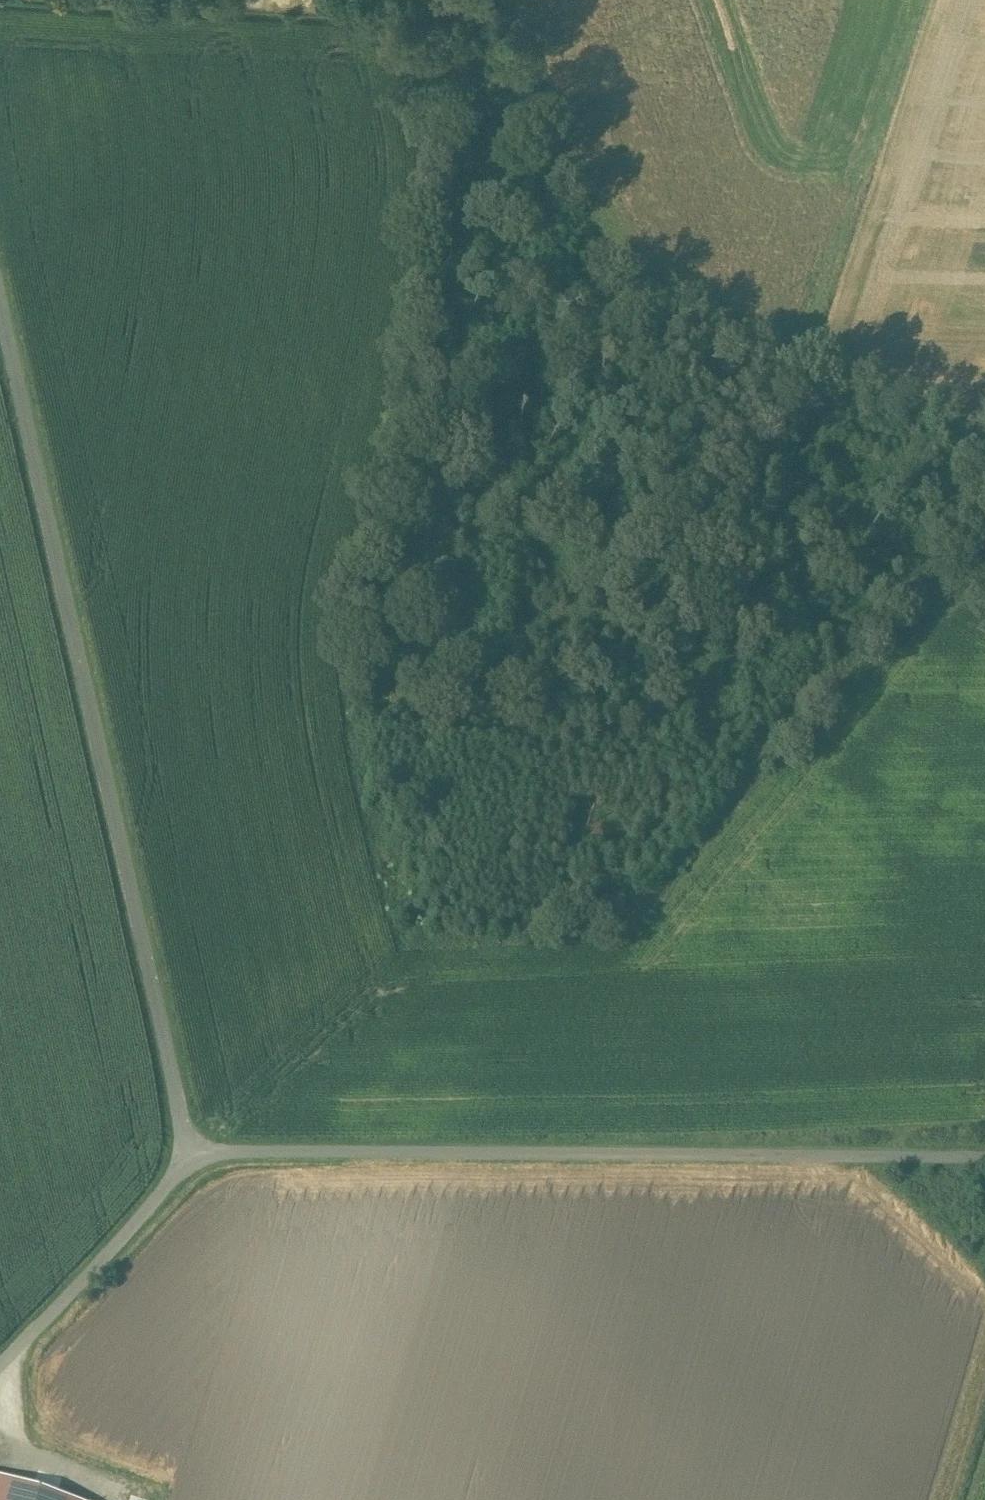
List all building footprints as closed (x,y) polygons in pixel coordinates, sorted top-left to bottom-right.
[(0,1480),(0,1499),(62,1499),(0,1480)]
